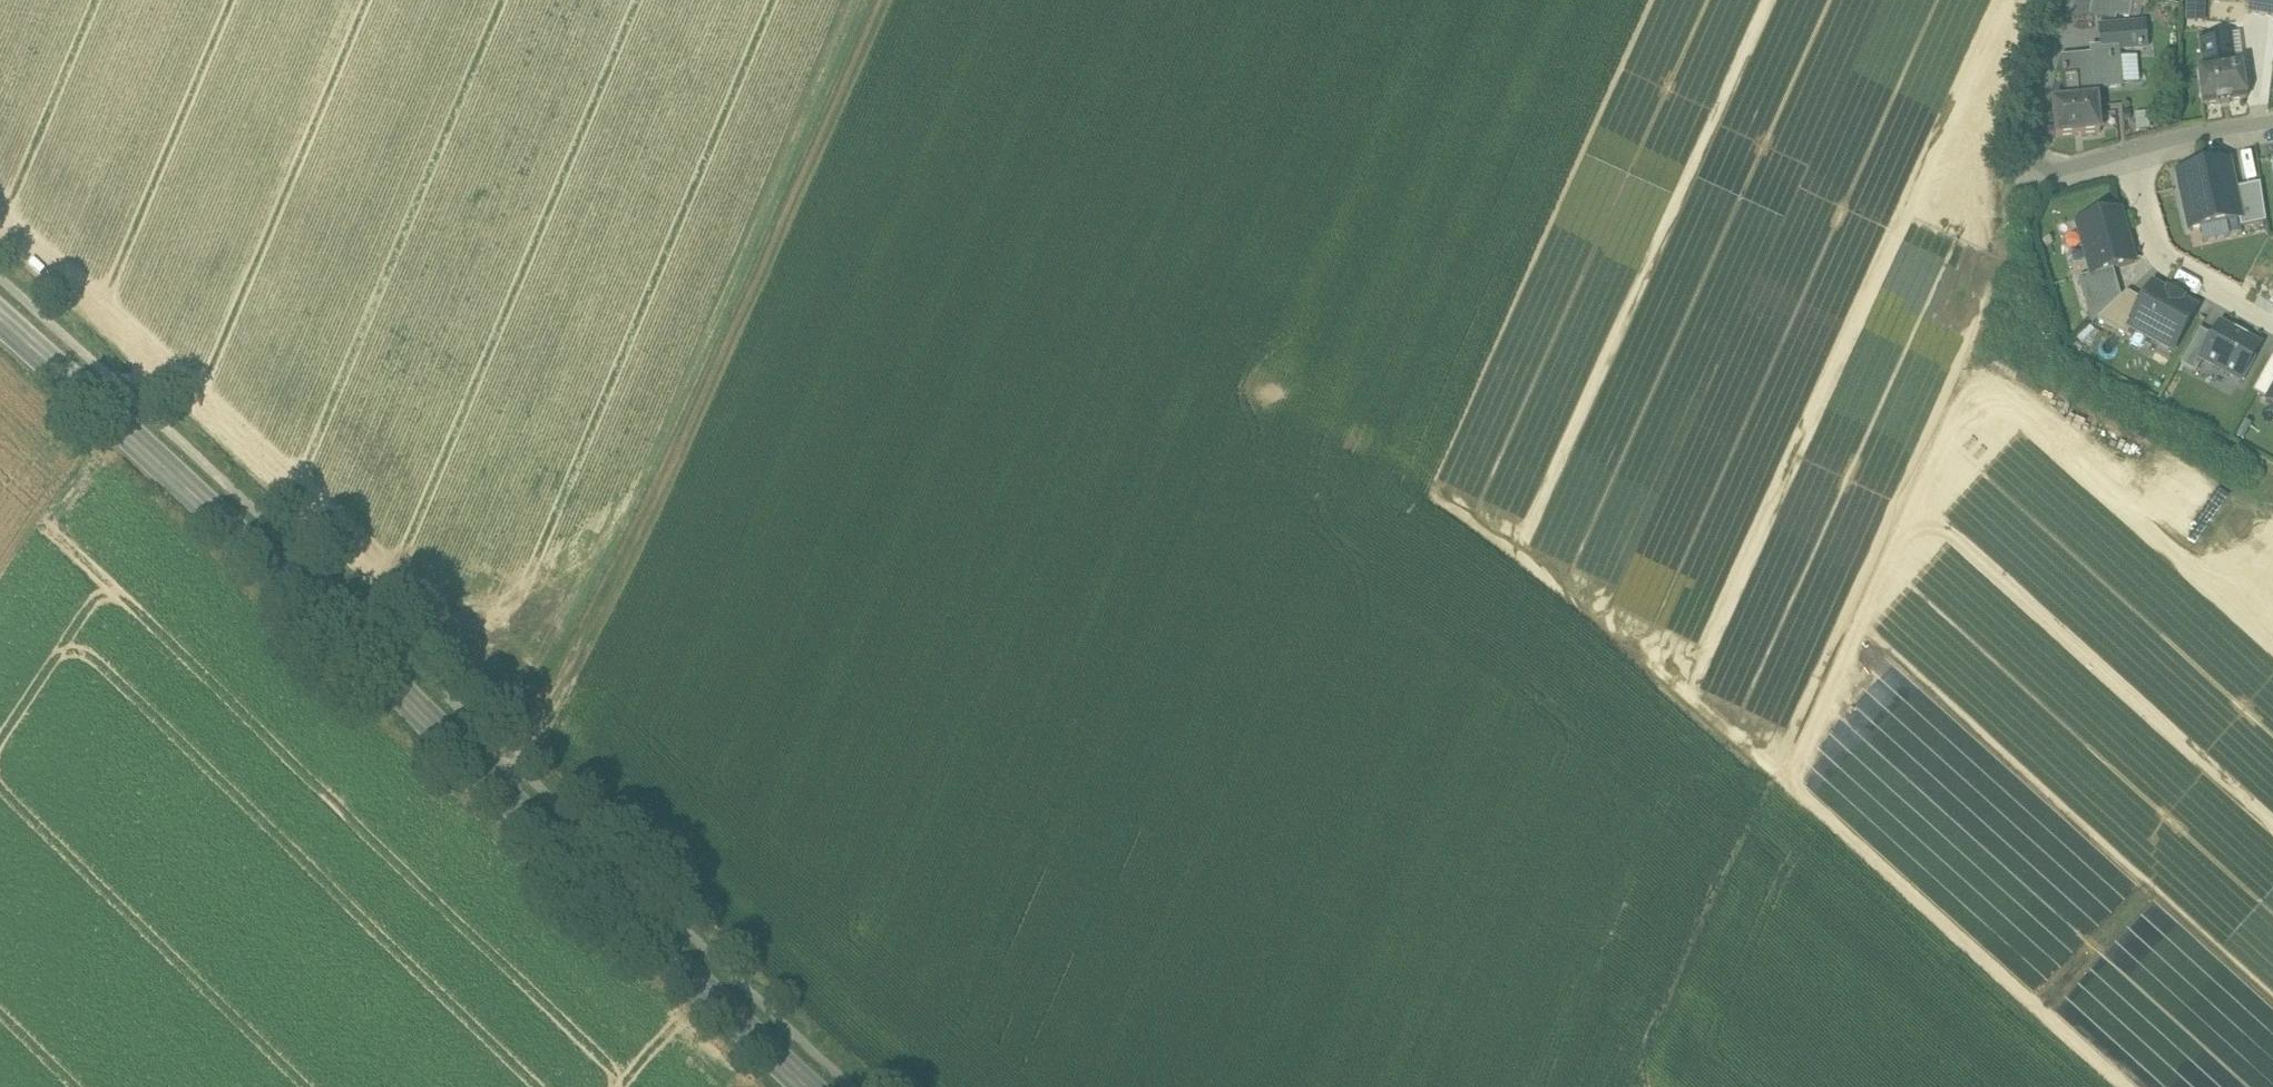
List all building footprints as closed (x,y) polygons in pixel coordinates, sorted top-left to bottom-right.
[(2087,12),(2143,17),(2144,0),(2088,0),(2087,12)] [(2205,17),(2205,0),(2186,0),(2186,17),(2205,17)] [(2249,11),(2272,14),(2272,0),(2251,0),(2249,11)] [(2231,35),(2200,39),(2204,67),(2198,68),(2203,105),(2247,99),(2242,61),(2235,62),(2231,35)] [(2093,55),(2063,58),(2065,83),(2055,84),(2054,101),(2052,101),(2056,137),(2101,132),(2098,97),(2097,97),(2095,78),(2116,76),(2114,57),(2093,55)] [(2229,162),(2178,173),(2190,230),(2240,219),(2242,218),(2236,189),(2229,162)] [(2261,183),(2236,189),(2242,218),(2240,219),(2242,227),(2267,222),(2261,183)] [(2134,263),(2120,212),(2078,224),(2093,274),(2093,275),(2114,269),(2134,263)] [(2189,232),(2192,244),(2226,236),(2223,223),(2189,232)] [(2093,325),(2098,320),(2122,297),(2114,269),(2093,275),(2093,274),(2079,278),(2093,325)] [(2168,293),(2153,285),(2144,302),(2130,327),(2132,328),(2174,350),(2197,309),(2182,301),(2183,299),(2169,292),(2168,293)] [(2127,292),(2122,297),(2098,320),(2127,336),(2132,328),(2130,327),(2144,302),(2127,292)] [(2234,331),(2221,325),(2214,337),(2202,360),(2203,360),(2241,381),(2242,379),(2245,380),(2256,359),(2254,357),(2260,346),(2248,339),(2249,336),(2235,328),(2234,331)] [(2202,360),(2214,337),(2201,330),(2181,365),(2196,373),(2203,360),(2202,360)] [(2272,394),(2272,358),(2272,357),(2253,393),(2270,402),(2271,401),(2269,400),(2272,394)]
